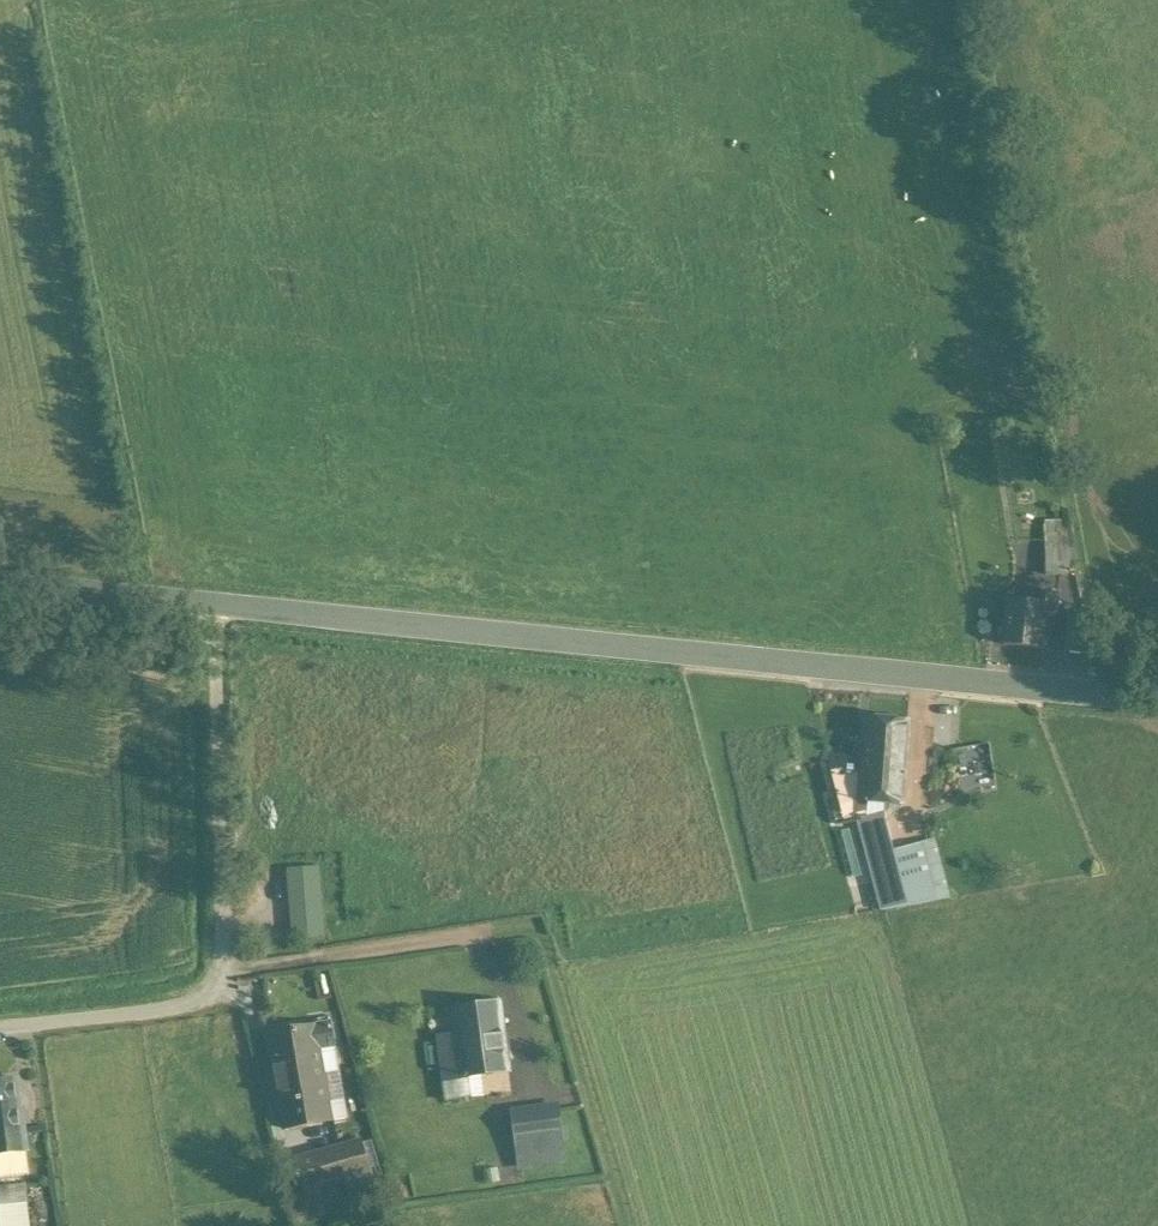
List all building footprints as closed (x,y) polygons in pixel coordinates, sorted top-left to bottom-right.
[(1046,530),(1046,550),(1069,550),(1068,530),(1046,530)] [(1046,575),(1070,575),(1070,570),(1069,570),(1069,550),(1046,550),(1046,560),(1046,575)] [(1040,603),(1009,600),(1003,645),(1041,649),(1045,614),(1056,615),(1058,593),(1042,591),(1040,603)] [(1084,617),(1067,615),(1063,652),(1092,654),(1084,617)] [(909,722),(867,719),(865,742),(857,741),(856,755),(864,756),(863,770),(854,769),(854,767),(848,767),(848,769),(845,769),(858,819),(884,813),(886,774),(905,775),(909,722)] [(956,744),(959,786),(993,784),(991,742),(956,744)] [(845,769),(831,772),(845,823),(858,819),(845,769)] [(884,813),(858,819),(868,857),(894,850),(884,813)] [(894,850),(868,857),(882,911),(934,902),(919,843),(894,850)] [(305,874),(288,875),(291,900),(307,899),(305,874)] [(498,1004),(454,1009),(458,1035),(437,1038),(442,1081),(464,1078),(463,1075),(506,1070),(498,1004)] [(329,1023),(269,1033),(285,1131),(330,1124),(317,1049),(334,1046),(329,1023)] [(479,1074),(482,1092),(511,1087),(508,1070),(479,1074)] [(0,1082),(0,1179),(28,1176),(25,1152),(26,1152),(23,1128),(17,1079),(0,1082)] [(502,1128),(492,1130),(500,1174),(517,1171),(504,1099),(497,1100),(502,1128)] [(555,1106),(527,1110),(531,1140),(559,1136),(555,1106)] [(527,1110),(513,1112),(517,1142),(531,1140),(527,1110)] [(531,1140),(517,1142),(520,1170),(563,1165),(559,1136),(531,1140)] [(362,1144),(310,1157),(317,1185),(369,1171),(362,1144)] [(317,1185),(310,1157),(294,1161),(297,1172),(293,1173),(294,1178),(298,1177),(302,1189),(317,1185)] [(294,1178),(293,1173),(282,1176),(294,1225),(378,1203),(369,1171),(317,1185),(302,1189),(298,1177),(294,1178)] [(0,1187),(0,1206),(26,1203),(24,1184),(0,1187)] [(0,1206),(0,1225),(29,1225),(26,1203),(0,1206)]
